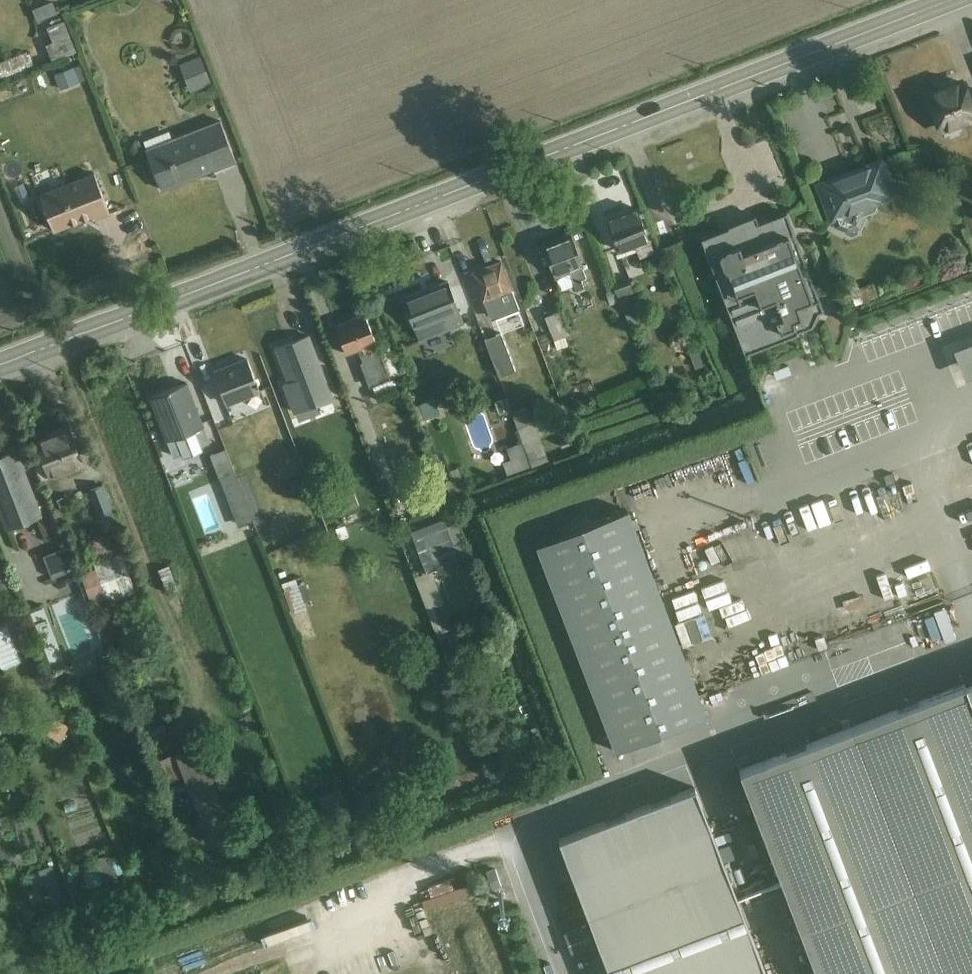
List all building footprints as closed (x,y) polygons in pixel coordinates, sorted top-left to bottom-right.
[(57,13),(52,0),(45,0),(31,5),(37,20),(57,13)] [(54,47),(70,40),(61,20),(45,27),(54,47)] [(26,66),(21,52),(0,60),(0,76),(26,66)] [(200,54),(178,61),(186,91),(209,85),(200,54)] [(70,65),(52,73),(59,90),(78,81),(70,65)] [(971,119),(971,92),(965,74),(927,88),(943,131),(971,119)] [(161,190),(236,164),(221,119),(145,145),(161,190)] [(832,221),(897,195),(881,154),(816,180),(832,221)] [(54,233),(110,214),(94,170),(39,189),(54,233)] [(618,248),(651,237),(638,200),(606,211),(618,248)] [(702,233),(747,351),(831,318),(790,209),(761,219),(758,211),(702,233)] [(560,277),(586,267),(572,229),(545,239),(560,277)] [(492,316),(520,306),(502,257),(473,268),(492,316)] [(615,282),(621,309),(640,304),(633,277),(615,282)] [(422,336),(466,318),(450,279),(406,296),(422,336)] [(562,307),(547,308),(550,344),(565,343),(562,307)] [(369,381),(390,373),(367,308),(338,318),(350,352),(358,349),(369,381)] [(500,328),(482,333),(495,372),(513,367),(500,328)] [(295,409),(335,394),(311,330),(272,345),(295,409)] [(971,370),(971,335),(952,342),(963,373),(971,370)] [(229,402),(263,389),(248,353),(215,366),(229,402)] [(168,439),(205,423),(187,378),(149,394),(168,439)] [(433,395),(417,401),(423,416),(439,410),(433,395)] [(509,411),(520,439),(505,445),(509,456),(502,459),(507,473),(546,458),(526,404),(509,411)] [(56,480),(88,468),(69,421),(38,433),(56,480)] [(226,444),(209,450),(236,524),(252,518),(226,444)] [(42,513),(13,446),(0,452),(0,505),(10,527),(42,513)] [(99,481),(84,489),(98,513),(112,505),(99,481)] [(539,534),(606,745),(701,715),(634,504),(539,534)] [(423,568),(459,555),(444,514),(409,526),(423,568)] [(63,543),(42,550),(51,576),(72,569),(63,543)] [(93,560),(106,598),(133,589),(120,551),(93,560)] [(433,566),(413,573),(434,631),(454,624),(433,566)] [(898,594),(921,586),(914,566),(891,574),(898,594)] [(97,568),(83,569),(86,597),(100,596),(97,568)] [(297,576),(284,579),(294,621),(307,618),(297,576)] [(678,614),(699,608),(696,600),(676,606),(678,614)] [(922,610),(931,637),(952,631),(944,603),(922,610)] [(680,640),(700,636),(695,615),(675,619),(680,640)] [(2,673),(21,666),(5,624),(0,626),(0,669),(2,673)] [(730,787),(803,973),(971,973),(971,692),(730,787)] [(169,779),(184,774),(195,806),(214,800),(195,741),(160,753),(169,779)] [(553,854),(599,973),(768,973),(701,798),(553,854)] [(450,875),(417,886),(425,908),(470,892),(466,881),(453,885),(450,875)] [(428,910),(431,920),(454,914),(451,903),(428,910)]
